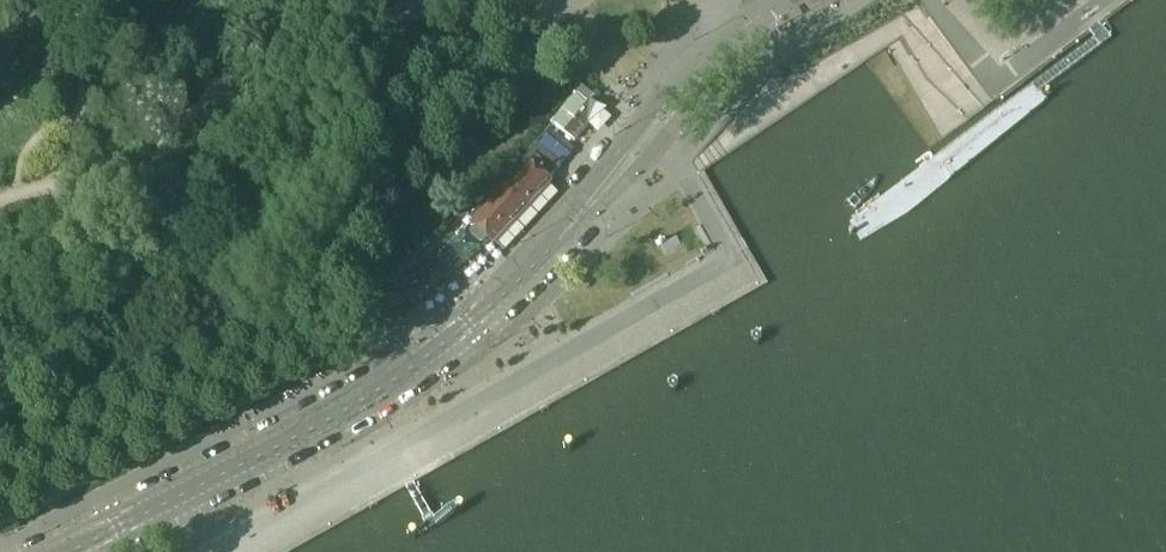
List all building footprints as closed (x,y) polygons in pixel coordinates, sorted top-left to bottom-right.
[(574,141),(600,109),(590,100),(563,132),(574,141)] [(559,167),(536,148),(524,163),(546,183),(559,167)] [(469,217),(468,217),(469,218),(475,224),(474,224),(477,226),(472,232),(472,235),(479,242),(482,242),(487,236),(492,240),(493,241),(547,183),(546,183),(524,163),(522,161),(469,217)]
